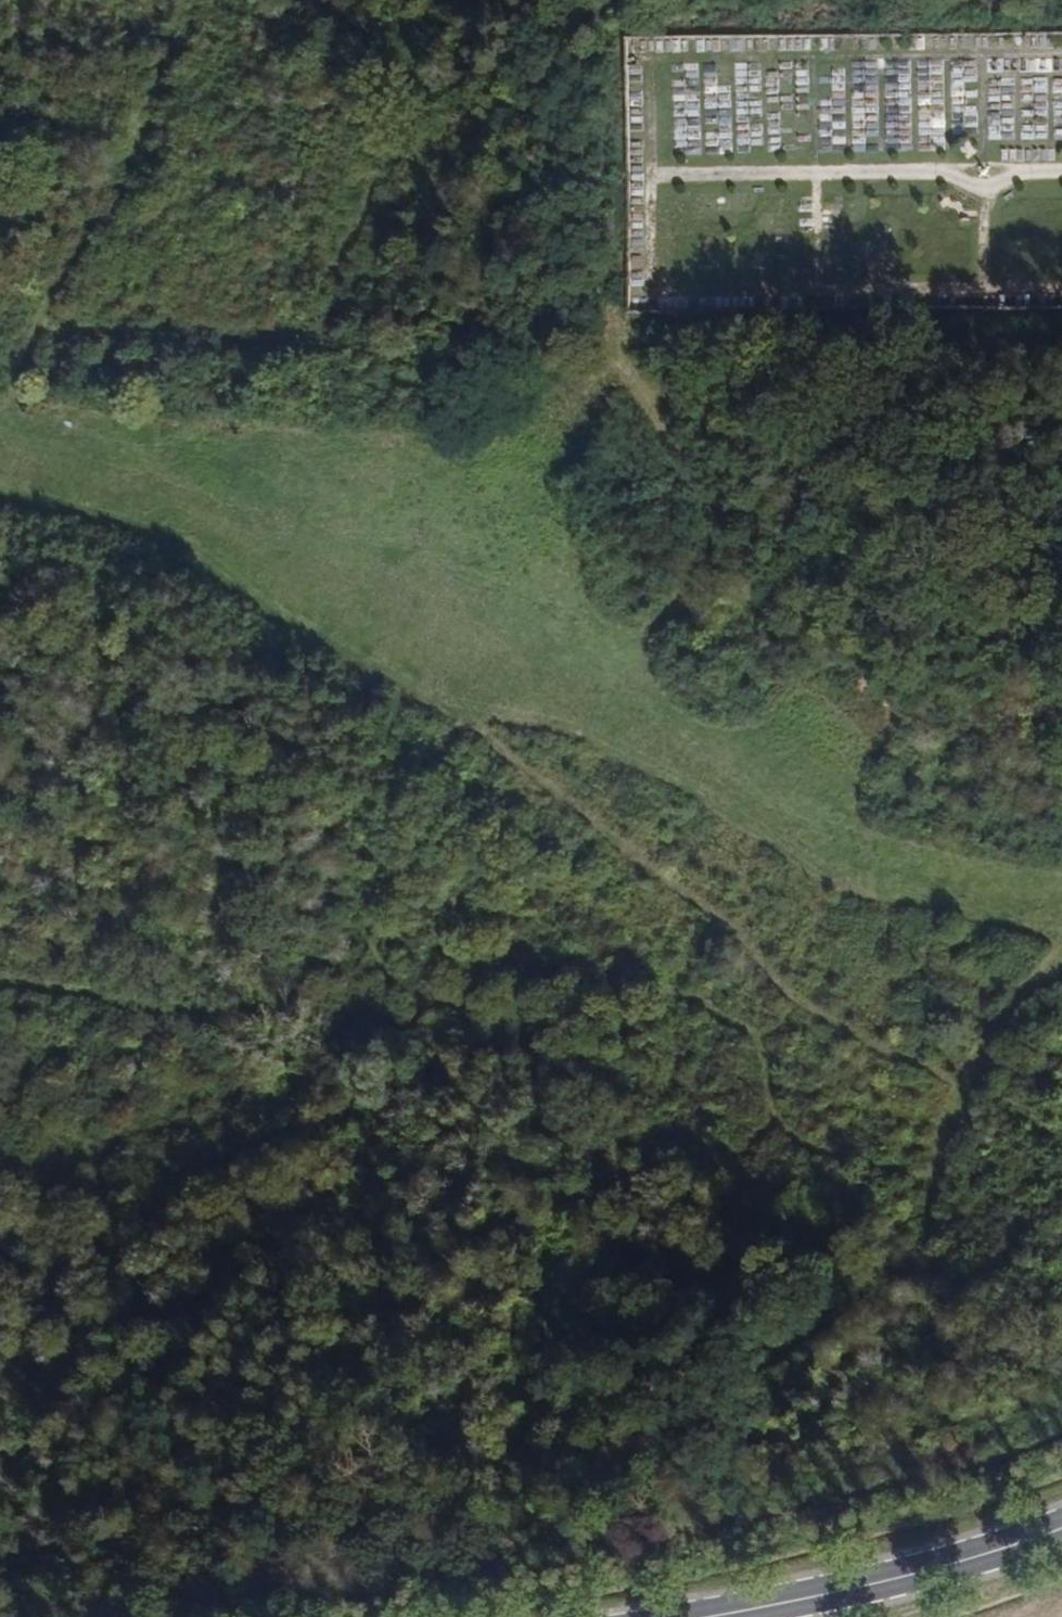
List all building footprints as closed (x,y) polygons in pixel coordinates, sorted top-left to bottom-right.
[(1010,84),(1039,102),(1046,91),(1061,101),(1061,69),(1034,51),(1023,67),(1021,66),(1010,84)] [(850,93),(851,115),(876,114),(874,63),(855,63),(856,93),(850,93)] [(1001,162),(1055,164),(1055,147),(1042,147),(1043,125),(1017,124),(1017,108),(988,107),(987,139),(1002,140),(1001,162)] [(821,145),(844,143),(841,109),(818,111),(821,145)] [(953,135),(951,152),(972,155),(975,139),(953,135)]
